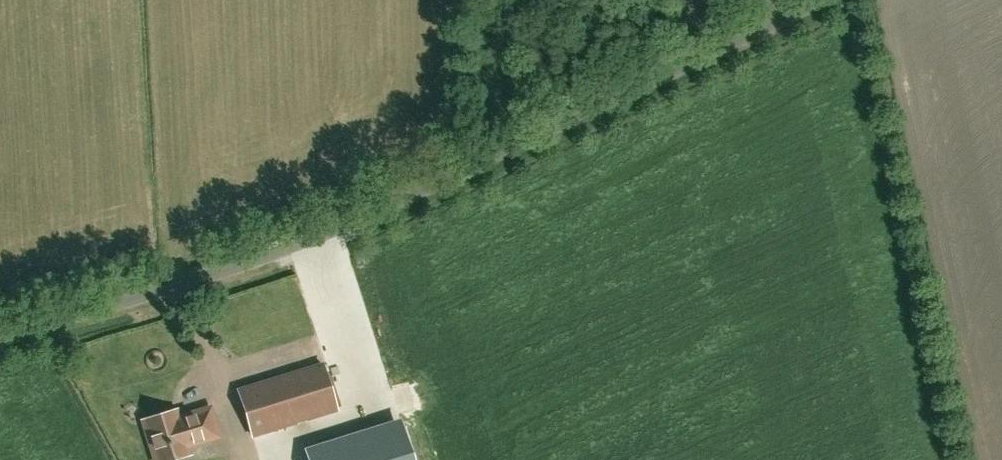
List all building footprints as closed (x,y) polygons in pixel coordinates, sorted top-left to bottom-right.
[(238,390),(252,436),(336,410),(322,364),(238,390)] [(178,418),(175,410),(143,420),(155,459),(175,459),(190,455),(187,447),(219,437),(210,408),(178,418)] [(404,431),(309,459),(413,459),(404,431)]
